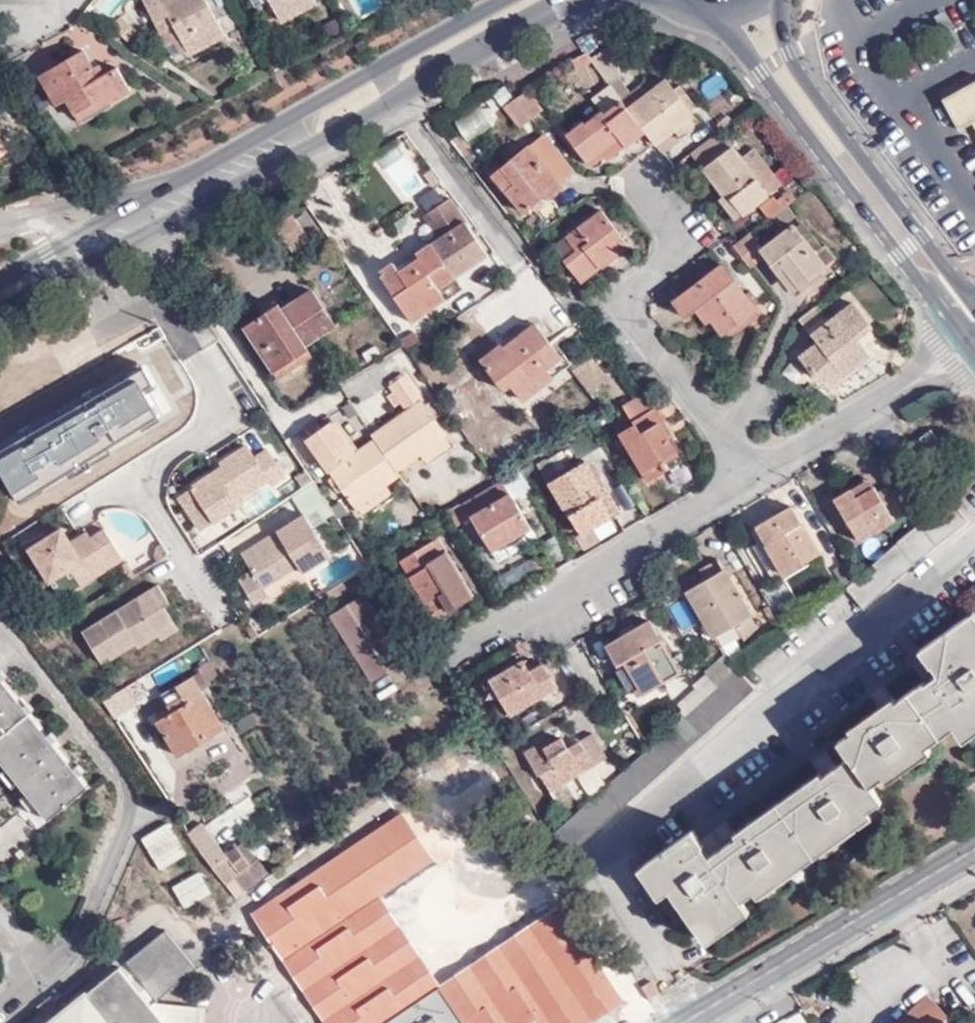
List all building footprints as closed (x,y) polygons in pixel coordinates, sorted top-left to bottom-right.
[(163,30),(176,23),(191,48),(194,55),(228,36),(207,0),(147,0),(163,30)] [(320,0),(270,0),(285,25),(320,1),(320,0)] [(357,9),(373,0),(351,0),(357,9)] [(357,9),(363,20),(385,7),(380,0),(373,0),(357,9)] [(176,23),(163,30),(157,33),(164,46),(169,44),(178,57),(191,48),(176,23)] [(96,66),(87,49),(42,76),(60,105),(70,100),(79,114),(112,95),(118,99),(133,90),(121,69),(112,75),(104,63),(96,66)] [(642,128),(652,140),(667,128),(691,109),(665,75),(623,103),(642,128)] [(939,97),(957,124),(969,118),(974,128),(974,77),(939,97)] [(516,98),(529,114),(538,108),(527,92),(516,98)] [(516,98),(506,103),(519,121),(529,114),(516,98)] [(623,103),(620,99),(579,125),(570,134),(590,158),(609,147),(612,149),(642,128),(623,103)] [(667,128),(652,140),(659,149),(675,136),(667,128)] [(561,187),(526,140),(490,167),(520,211),(543,194),(548,198),(561,187)] [(737,207),(765,188),(755,174),(762,170),(743,146),(737,151),(727,140),(699,163),(737,207)] [(755,174),(765,188),(772,183),(762,170),(755,174)] [(754,201),(766,216),(768,213),(785,202),(793,196),(785,188),(776,195),(770,189),(754,201)] [(454,277),(488,255),(451,198),(425,214),(441,238),(433,244),(454,277)] [(785,202),(768,213),(776,223),(792,212),(785,202)] [(598,206),(562,233),(573,247),(563,255),(581,276),(629,240),(598,206)] [(263,233),(274,247),(301,228),(288,209),(260,228),(263,233)] [(798,213),(790,219),(810,245),(819,239),(798,213)] [(810,245),(790,219),(757,243),(761,248),(773,264),(779,261),(793,280),(830,252),(819,239),(810,245)] [(289,267),(298,260),(301,246),(297,239),(305,233),(301,228),(274,247),(289,267)] [(761,248),(757,243),(747,230),(730,242),(744,259),(761,248)] [(573,247),(562,233),(553,242),(563,255),(573,247)] [(437,288),(454,277),(433,244),(418,254),(421,259),(400,272),(394,263),(379,273),(406,314),(440,292),(437,288)] [(754,303),(722,259),(672,292),(682,307),(693,301),(707,318),(714,312),(725,324),(754,303)] [(247,323),(280,371),(312,346),(309,342),(338,323),(312,288),(281,306),(280,302),(247,323)] [(411,321),(445,299),(440,292),(406,314),(411,321)] [(855,293),(828,308),(830,313),(809,326),(814,336),(800,347),(817,371),(824,366),(833,377),(850,365),(845,359),(872,342),(862,327),(874,319),(855,293)] [(830,313),(828,308),(825,304),(803,318),(809,326),(830,313)] [(537,320),(506,341),(508,345),(505,351),(489,363),(506,386),(516,380),(523,391),(556,367),(552,361),(564,354),(537,320)] [(508,345),(506,341),(503,338),(483,353),(489,363),(505,351),(508,345)] [(875,347),(872,342),(845,359),(850,365),(875,347)] [(312,346),(280,371),(284,376),(318,354),(312,346)] [(128,348),(0,422),(0,527),(174,425),(128,348)] [(573,365),(564,354),(552,361),(556,367),(523,391),(527,397),(573,365)] [(377,431),(379,435),(401,465),(424,450),(448,432),(406,373),(388,385),(405,410),(377,431)] [(656,404),(645,390),(629,401),(639,415),(623,426),(654,475),(676,460),(672,452),(681,446),(668,426),(673,422),(659,402),(656,404)] [(401,465),(379,435),(359,449),(335,417),(310,436),(359,503),(391,481),(404,471),(401,465)] [(940,438),(928,420),(914,433),(926,448),(940,438)] [(455,442),(448,432),(424,450),(431,460),(455,442)] [(194,487),(217,521),(243,505),(239,499),(272,479),(275,483),(289,475),(271,449),(259,456),(251,444),(224,462),(226,465),(230,469),(222,474),(219,470),(194,487)] [(605,482),(589,454),(551,478),(586,529),(625,504),(612,479),(605,482)] [(230,469),(226,465),(219,470),(222,474),(230,469)] [(870,467),(855,477),(862,486),(877,476),(870,467)] [(502,471),(497,474),(465,493),(475,510),(513,488),(502,471)] [(862,486),(855,477),(836,488),(867,528),(909,498),(891,474),(881,482),(877,476),(862,486)] [(391,481),(359,503),(366,514),(398,491),(391,481)] [(321,487),(315,482),(297,495),(301,501),(321,487)] [(206,528),(217,521),(194,487),(184,494),(206,528)] [(321,487),(301,501),(309,514),(311,513),(320,507),(332,501),(321,487)] [(513,488),(475,510),(494,544),(534,522),(513,488)] [(460,495),(447,503),(452,513),(466,505),(460,495)] [(825,541),(796,496),(759,519),(788,565),(825,541)] [(327,517),(338,510),(332,501),(320,507),(327,517)] [(311,513),(309,514),(246,551),(256,569),(242,577),(256,601),(272,593),(275,598),(310,577),(306,571),(334,554),(311,513)] [(534,522),(494,544),(501,556),(541,534),(534,522)] [(105,530),(96,536),(85,542),(77,542),(76,540),(67,525),(34,545),(55,578),(74,566),(85,584),(129,557),(111,527),(105,530)] [(85,542),(96,536),(92,530),(76,540),(77,542),(85,542)] [(475,592),(439,532),(406,553),(437,605),(449,598),(455,606),(475,592)] [(173,551),(167,542),(162,545),(159,554),(163,559),(173,551)] [(722,632),(744,617),(758,607),(726,552),(708,563),(712,573),(692,587),(722,632)] [(138,573),(130,560),(126,563),(134,576),(138,573)] [(126,611),(123,607),(88,629),(108,661),(141,641),(144,645),(164,632),(167,637),(183,627),(169,602),(174,600),(163,582),(140,597),(142,600),(126,611)] [(410,655),(366,590),(334,612),(377,678),(410,655)] [(140,597),(123,607),(126,611),(142,600),(140,597)] [(758,607),(744,617),(754,633),(766,617),(758,607)] [(826,762),(865,808),(878,798),(870,785),(953,724),(959,731),(974,719),(974,619),(968,610),(919,647),(933,668),(894,697),(892,694),(862,717),(864,720),(837,739),(846,753),(832,763),(829,760),(826,762)] [(690,667),(655,614),(609,642),(626,672),(635,666),(645,681),(664,670),(672,678),(690,667)] [(538,668),(532,659),(497,678),(514,711),(562,682),(550,661),(538,668)] [(747,671),(764,691),(765,690),(749,669),(747,671)] [(4,755),(0,758),(0,831),(27,809),(18,797),(31,787),(45,805),(56,817),(95,786),(0,671),(0,750),(4,755)] [(193,678),(180,685),(188,698),(201,691),(193,678)] [(188,698),(180,685),(162,696),(173,714),(159,724),(183,759),(226,730),(201,691),(188,698)] [(581,740),(569,726),(533,749),(546,770),(550,768),(562,786),(614,753),(597,729),(581,740)] [(492,802),(456,758),(431,778),(468,822),(492,802)] [(865,808),(826,762),(802,779),(805,783),(751,822),(748,818),(719,839),(722,842),(708,852),(692,830),(643,865),(665,895),(669,893),(702,934),(731,912),(728,908),(865,808)] [(31,814),(45,805),(31,787),(18,797),(27,809),(31,814)] [(190,830),(197,839),(208,831),(201,822),(190,830)] [(197,839),(222,881),(241,868),(255,858),(244,840),(224,852),(208,831),(197,839)] [(266,898),(284,921),(273,930),(309,975),(324,994),(332,1004),(399,951),(442,1005),(455,994),(470,1013),(546,953),(537,924),(520,902),(475,938),(466,927),(480,917),(463,897),(456,902),(423,860),(405,874),(382,844),(317,895),(304,878),(294,885),(290,880),(266,898)] [(241,868),(222,881),(231,896),(263,872),(255,858),(241,868)] [(537,924),(546,953),(548,951),(542,930),(537,924)] [(162,929),(121,962),(82,997),(91,1011),(75,1022),(164,1022),(149,1005),(153,1002),(194,968),(162,929)] [(555,946),(542,930),(548,951),(555,946)] [(121,962),(47,1022),(75,1022),(91,1011),(82,997),(121,962)] [(309,975),(294,986),(309,1006),(319,998),(324,994),(309,975)] [(947,1017),(951,1014),(930,991),(896,1022),(953,1022),(947,1017)] [(324,994),(319,998),(328,1011),(333,1006),(332,1004),(324,994)] [(319,998),(309,1006),(319,1018),(328,1011),(319,998)] [(153,1002),(149,1005),(164,1022),(204,1022),(206,1008),(153,1002)]
